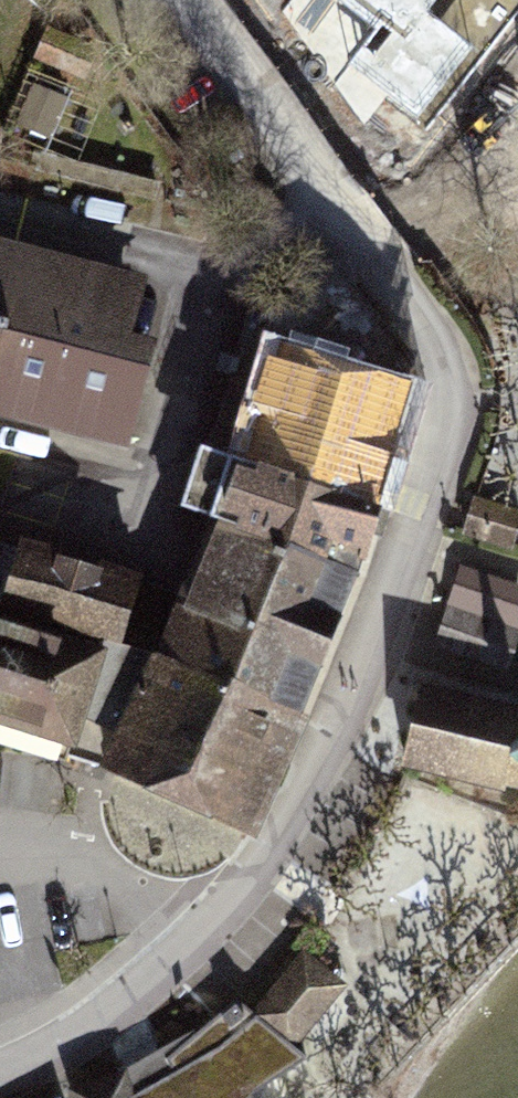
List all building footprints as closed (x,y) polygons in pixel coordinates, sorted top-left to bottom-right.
[(517,90),(517,0),(484,0),(458,67),(517,90)] [(133,358),(153,282),(0,242),(0,324),(133,358)] [(133,358),(0,324),(0,418),(135,452),(158,365),(133,358)] [(216,535),(368,587),(419,386),(408,383),(413,363),(270,327),(263,349),(235,341),(184,525),(216,535)] [(485,510),(475,543),(517,555),(517,519),(485,510)] [(216,535),(163,663),(309,726),(368,587),(216,535)] [(29,545),(25,560),(0,553),(0,720),(114,757),(163,663),(193,591),(29,545)] [(517,649),(517,586),(458,567),(433,646),(511,671),(517,649)] [(163,663),(105,777),(258,845),(309,726),(163,663)] [(411,776),(517,796),(517,712),(426,695),(411,776)] [(347,987),(313,959),(270,1011),(304,1039),(347,987)] [(256,1094),(315,1061),(253,1007),(177,1062),(193,1074),(143,1097),(135,1071),(74,1090),(76,1097),(259,1097),(256,1094)]
